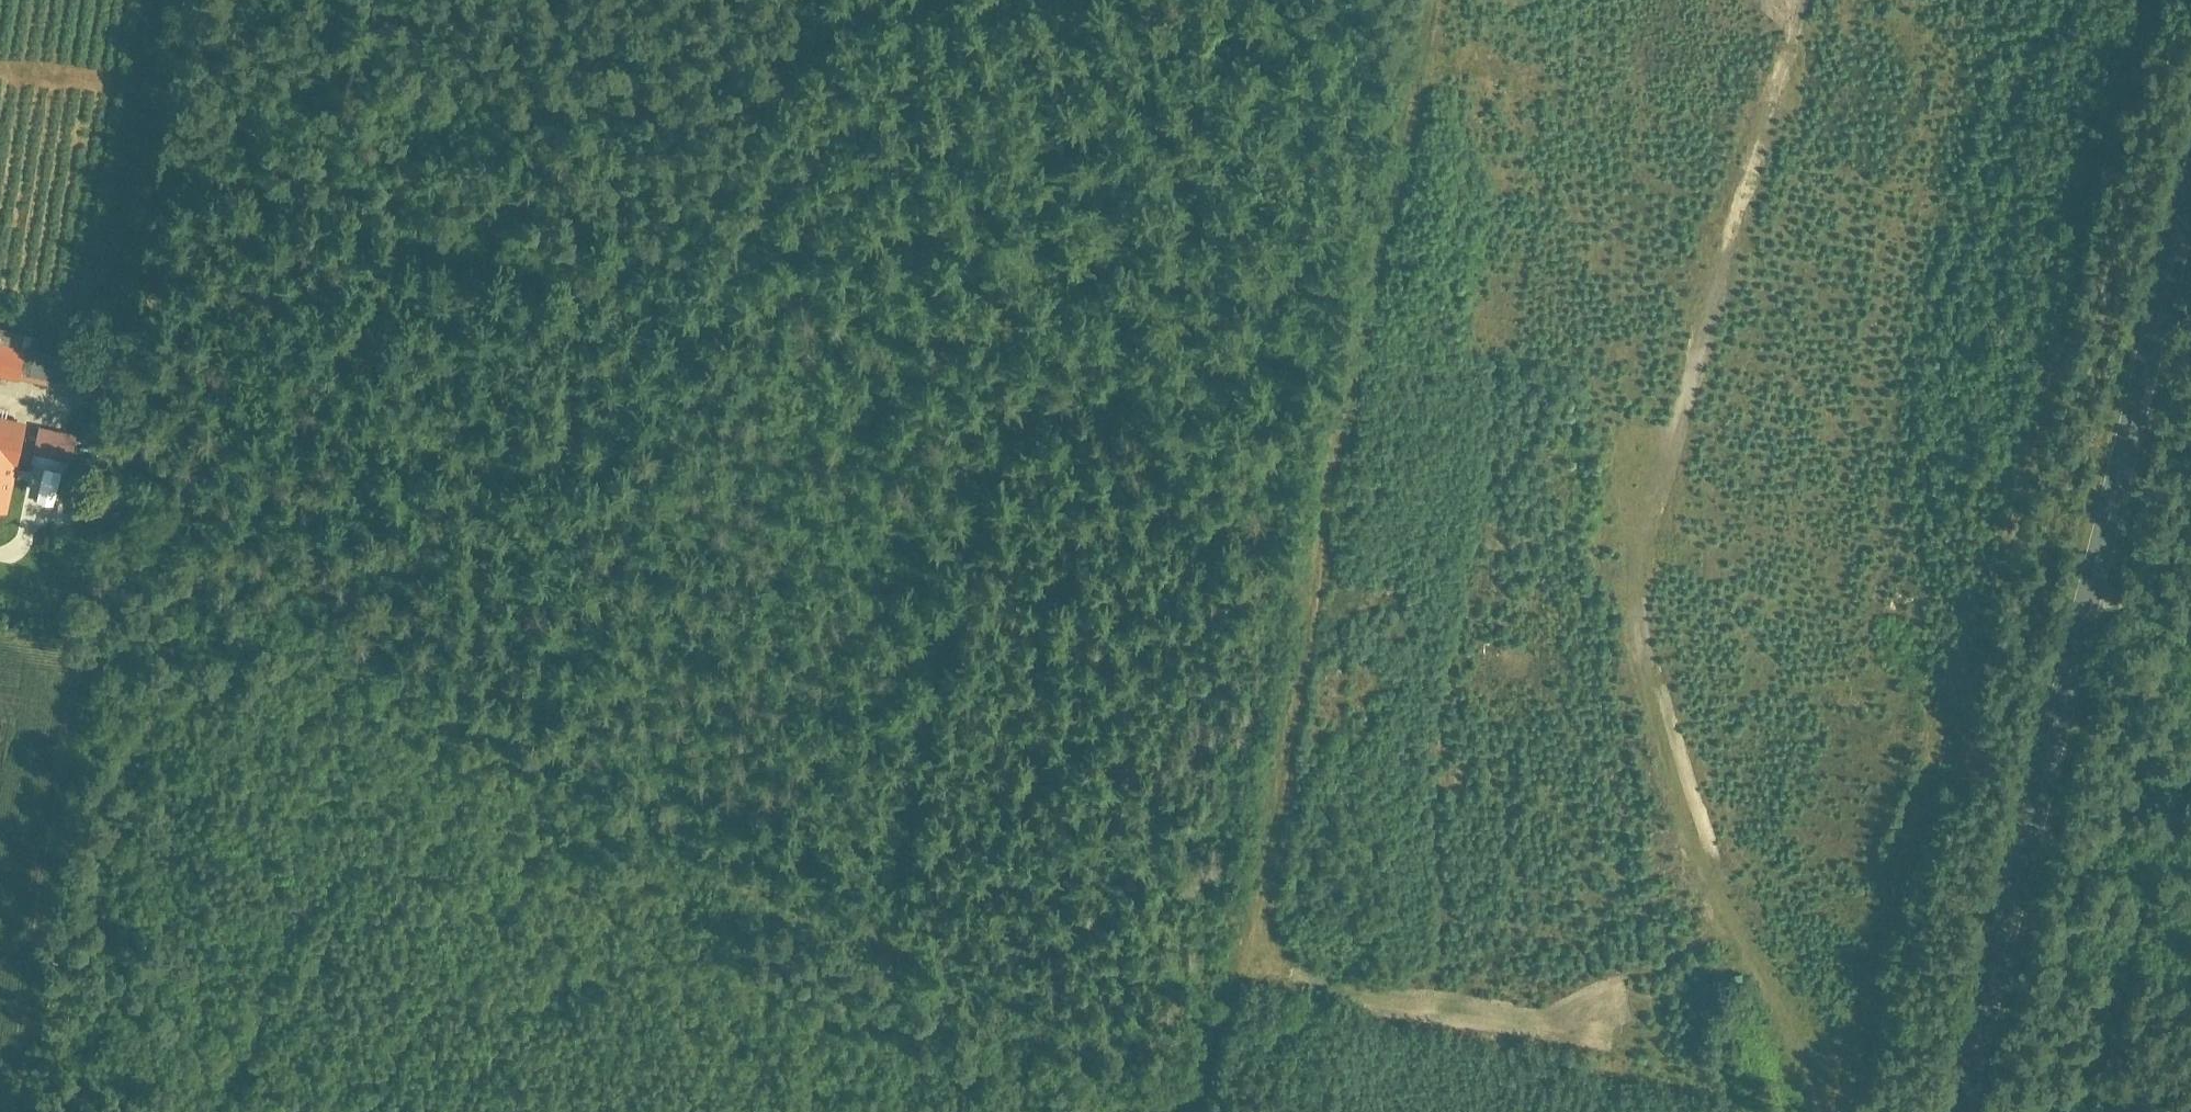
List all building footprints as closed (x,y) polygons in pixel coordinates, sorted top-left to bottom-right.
[(0,331),(0,350),(37,359),(42,341),(0,331)] [(16,391),(24,356),(0,351),(0,387),(16,391)] [(18,468),(27,429),(0,423),(0,463),(18,468)] [(46,431),(41,457),(72,463),(77,437),(46,431)]
